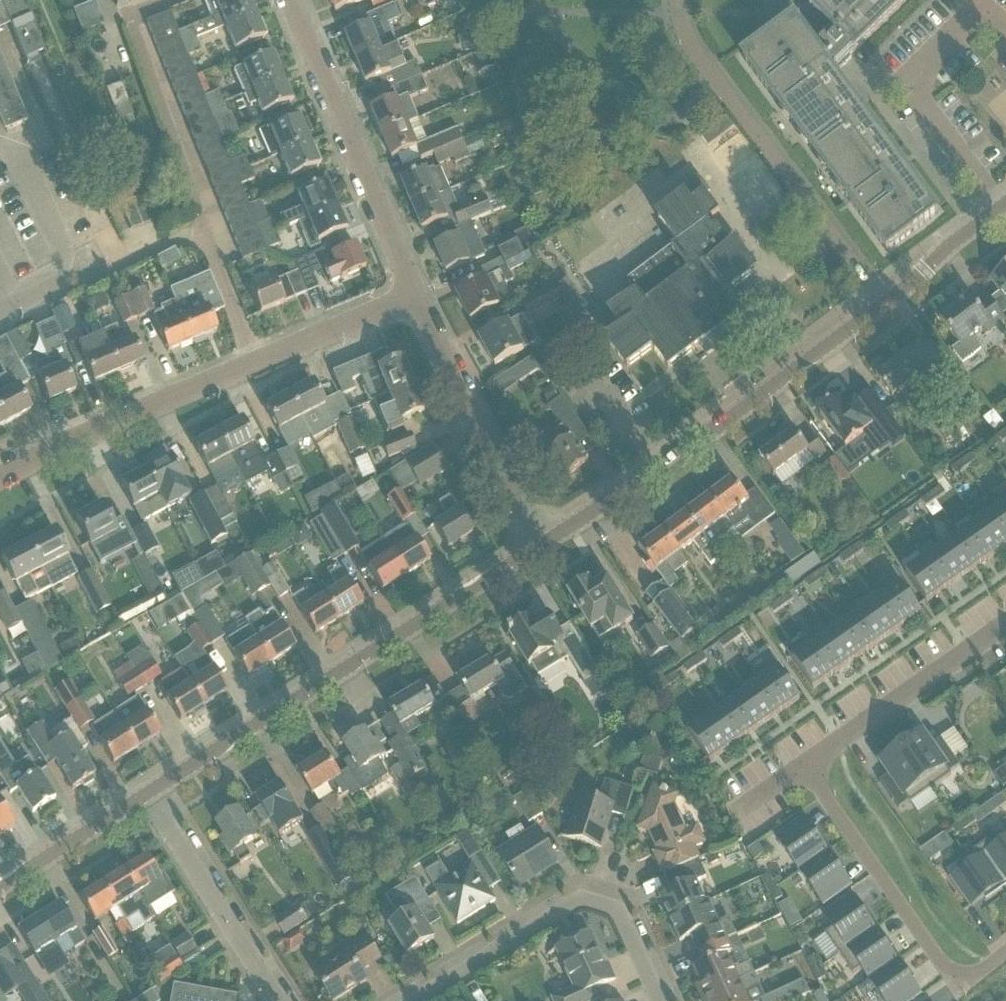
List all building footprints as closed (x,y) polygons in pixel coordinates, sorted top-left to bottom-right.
[(1,4),(9,26),(25,61),(43,53),(20,0),(0,0),(0,3),(1,4)] [(226,27),(254,15),(248,0),(222,0),(216,2),(215,0),(204,0),(212,18),(217,30),(226,27)] [(366,0),(331,0),(337,13),(366,0)] [(390,2),(389,0),(370,0),(375,10),(390,3),(390,2)] [(810,7),(834,32),(820,46),(829,54),(823,59),(795,20),(785,27),(743,58),(886,253),(938,214),(861,110),(833,72),(853,52),(854,52),(854,53),(908,0),(817,0),(810,7)] [(9,26),(1,4),(0,3),(0,30),(9,26)] [(354,32),(346,35),(356,59),(381,48),(396,42),(388,24),(400,19),(394,5),(350,24),(354,32)] [(170,13),(146,22),(151,34),(175,25),(170,13)] [(264,39),(254,15),(226,27),(236,50),(264,39)] [(175,25),(151,34),(156,46),(180,37),(178,34),(175,25)] [(180,37),(183,45),(196,40),(192,28),(178,34),(180,37)] [(461,53),(477,50),(474,34),(458,36),(461,53)] [(183,45),(180,37),(156,46),(161,59),(185,48),(183,45)] [(196,40),(183,45),(185,48),(188,57),(201,52),(196,40)] [(416,63),(407,67),(396,42),(394,43),(381,48),(356,59),(367,84),(380,79),(386,93),(393,90),(393,88),(422,76),(416,63)] [(84,46),(74,50),(78,58),(87,54),(84,46)] [(185,48),(161,59),(166,70),(190,61),(188,57),(185,48)] [(487,51),(473,58),(480,73),(494,66),(487,51)] [(20,125),(27,122),(0,54),(0,78),(20,125)] [(243,95),(281,79),(271,55),(243,66),(233,71),(243,95)] [(190,61),(166,70),(171,82),(195,73),(190,61)] [(200,85),(195,73),(171,82),(176,94),(200,85)] [(409,99),(428,91),(422,76),(393,88),(393,90),(398,100),(372,111),(382,135),(418,120),(409,99)] [(500,76),(492,80),(494,86),(502,83),(500,76)] [(6,130),(6,131),(20,125),(0,78),(0,116),(6,130)] [(291,103),(281,79),(243,95),(247,106),(258,102),(263,114),(291,103)] [(200,85),(176,94),(180,106),(204,96),(200,85)] [(505,86),(498,89),(502,96),(508,93),(505,86)] [(209,108),(209,109),(223,104),(219,92),(205,98),(209,108)] [(205,98),(204,96),(180,106),(185,118),(209,108),(205,98)] [(209,109),(214,120),(214,121),(228,115),(223,104),(209,109)] [(209,108),(185,118),(190,130),(214,120),(209,109),(209,108)] [(726,118),(700,137),(700,138),(708,148),(734,128),(726,118)] [(269,127),(258,132),(270,159),(280,155),(308,143),(305,134),(307,133),(302,120),(299,121),(298,119),(280,127),(270,131),(269,127)] [(219,132),(214,121),(214,120),(190,130),(195,142),(219,132)] [(457,128),(427,141),(418,120),(382,135),(392,159),(417,149),(422,161),(434,155),(455,146),(463,142),(457,128)] [(219,132),(195,142),(200,154),(224,144),(219,132)] [(434,155),(438,164),(454,158),(456,163),(470,157),(463,142),(455,146),(434,155)] [(290,179),(300,175),(319,167),(308,143),(280,155),(290,179)] [(228,156),(224,144),(200,154),(205,166),(228,156)] [(228,156),(205,166),(209,177),(233,168),(231,163),(228,156)] [(235,174),(249,168),(245,158),(231,163),(233,168),(235,174)] [(235,174),(233,168),(209,177),(214,188),(237,180),(235,174)] [(237,180),(240,186),(254,180),(249,168),(235,174),(237,180)] [(402,182),(412,206),(450,190),(440,168),(435,170),(435,168),(428,171),(420,174),(402,182)] [(623,328),(607,341),(628,368),(653,349),(669,370),(745,313),(729,292),(755,273),(735,247),(732,249),(711,221),(720,215),(706,195),(710,192),(699,177),(679,191),(685,200),(658,220),(677,245),(627,282),(635,294),(611,312),(623,328)] [(237,180),(214,188),(219,200),(242,191),(240,186),(237,180)] [(307,218),(308,220),(336,208),(332,199),(335,198),(329,184),(326,185),(325,183),(297,195),(302,207),(281,216),(286,227),(298,222),(307,218)] [(423,230),(441,223),(449,219),(448,217),(455,214),(461,227),(472,222),(471,222),(492,213),(492,212),(498,210),(492,196),(486,198),(485,196),(458,208),(450,190),(412,206),(423,230)] [(247,203),(242,191),(219,200),(223,212),(247,203)] [(154,221),(144,196),(121,205),(131,230),(154,221)] [(247,203),(223,212),(228,224),(251,215),(247,203)] [(339,216),(336,208),(308,220),(307,218),(298,222),(309,250),(319,246),(317,243),(346,231),(345,230),(348,229),(342,215),(339,216)] [(256,226),(251,215),(228,224),(233,236),(256,226)] [(261,239),(275,234),(270,222),(257,227),(261,238),(261,239)] [(447,272),(465,265),(486,256),(475,231),(472,222),(461,227),(456,229),(459,238),(436,246),(447,272)] [(256,226),(233,236),(238,248),(261,238),(256,226)] [(526,228),(514,234),(495,243),(502,259),(526,247),(533,243),(526,228)] [(275,234),(261,239),(266,251),(280,245),(275,234)] [(266,251),(261,239),(261,238),(238,248),(243,260),(266,251)] [(341,280),(365,269),(355,245),(331,256),(335,265),(323,270),(329,284),(340,279),(341,280)] [(526,247),(502,259),(509,272),(533,260),(526,247)] [(181,259),(175,248),(156,258),(162,269),(181,259)] [(293,263),(297,272),(306,294),(317,289),(310,270),(305,258),(293,263)] [(991,280),(1005,300),(1005,269),(991,280)] [(306,294),(297,272),(275,282),(273,279),(268,281),(250,289),(260,314),(284,303),(284,302),(306,294)] [(487,322),(504,314),(500,306),(496,298),(499,296),(499,295),(499,290),(499,288),(507,284),(500,272),(475,284),(457,294),(471,320),(483,314),(487,322)] [(210,316),(224,309),(225,309),(209,273),(208,273),(190,281),(169,290),(175,302),(192,342),(217,331),(210,316)] [(544,281),(543,286),(545,290),(554,285),(549,278),(544,281)] [(567,279),(557,287),(576,313),(586,305),(567,279)] [(529,317),(551,305),(564,298),(555,286),(523,304),(529,317)] [(138,319),(154,312),(144,289),(129,296),(138,319)] [(103,295),(91,300),(96,312),(108,307),(103,295)] [(124,325),(138,319),(129,296),(114,302),(124,325)] [(982,330),(986,335),(1005,321),(989,298),(977,306),(970,297),(940,319),(959,345),(952,350),(962,365),(983,350),(973,337),(982,330)] [(167,352),(192,342),(175,302),(161,308),(163,313),(153,317),(160,334),(167,352)] [(53,312),(52,312),(55,319),(61,334),(76,328),(74,323),(67,306),(53,312)] [(495,366),(513,356),(523,350),(537,343),(530,328),(525,316),(509,324),(508,323),(498,329),(480,339),(495,366)] [(61,334),(55,319),(35,328),(53,371),(38,377),(49,403),(75,391),(65,367),(71,364),(63,346),(66,344),(61,334)] [(101,333),(102,335),(109,350),(118,373),(143,362),(135,344),(128,328),(118,332),(115,327),(101,333)] [(5,337),(6,339),(16,358),(18,362),(31,356),(17,331),(14,332),(5,337)] [(118,373),(109,350),(102,335),(89,341),(88,338),(67,346),(76,368),(86,364),(94,383),(118,373)] [(6,339),(5,337),(0,340),(0,368),(4,376),(0,378),(0,381),(6,393),(0,397),(0,416),(5,425),(30,412),(18,388),(29,382),(18,362),(16,358),(6,339)] [(344,368),(332,373),(340,392),(340,393),(342,396),(354,391),(350,381),(360,377),(370,402),(372,401),(388,395),(413,385),(402,359),(390,364),(385,351),(344,368)] [(555,382),(567,373),(550,352),(538,361),(555,382)] [(531,359),(513,371),(521,383),(539,370),(531,359)] [(893,399),(916,382),(899,360),(877,376),(889,392),(893,399)] [(289,395),(301,418),(313,411),(321,425),(332,420),(312,383),(289,395)] [(401,421),(424,412),(413,385),(388,395),(372,401),(386,433),(403,427),(401,421)] [(553,387),(543,391),(548,404),(558,399),(553,387)] [(265,408),(275,425),(285,444),(295,439),(287,424),(301,418),(289,395),(265,408)] [(828,402),(817,410),(837,437),(851,426),(864,444),(876,435),(883,443),(899,431),(873,396),(856,408),(858,410),(855,413),(841,395),(829,404),(828,402)] [(562,428),(541,444),(549,454),(566,478),(589,461),(571,437),(579,431),(584,428),(562,398),(557,401),(548,408),(559,423),(562,428)] [(994,411),(983,418),(993,434),(1004,426),(994,411)] [(946,442),(964,428),(954,415),(937,428),(946,442)] [(349,455),(364,449),(352,419),(337,425),(349,455)] [(218,433),(230,455),(243,448),(251,463),(261,458),(251,438),(241,420),(218,433)] [(1005,441),(1005,431),(998,437),(1002,443),(1005,441)] [(782,486),(816,461),(827,453),(812,434),(802,441),(795,432),(761,458),(773,474),(774,476),(782,486)] [(214,482),(224,476),(237,469),(230,455),(218,433),(195,445),(214,482)] [(410,435),(383,445),(389,458),(399,454),(406,461),(417,455),(414,448),(415,448),(410,435)] [(406,461),(404,463),(419,488),(448,470),(433,445),(417,455),(406,461)] [(846,449),(835,456),(836,458),(849,475),(860,467),(860,466),(846,449)] [(289,482),(301,477),(287,450),(275,456),(285,474),(289,482)] [(971,455),(961,462),(965,469),(975,462),(971,455)] [(285,474),(275,456),(263,462),(272,480),(285,474)] [(191,496),(179,476),(170,458),(145,471),(166,509),(191,496)] [(840,484),(851,477),(849,475),(836,458),(826,466),(840,484)] [(369,484),(382,479),(375,460),(362,465),(369,484)] [(960,463),(951,469),(955,475),(965,469),(961,462),(960,463)] [(141,522),(159,513),(166,509),(145,471),(121,484),(141,522)] [(348,475),(337,481),(343,494),(355,488),(348,475)] [(709,497),(734,530),(749,519),(756,529),(764,524),(775,515),(768,505),(756,489),(745,496),(732,479),(709,497)] [(363,495),(368,505),(386,496),(381,486),(363,495)] [(221,521),(232,516),(217,487),(205,493),(221,521)] [(940,487),(930,494),(935,501),(945,494),(940,487)] [(388,498),(393,506),(403,522),(415,515),(401,490),(388,498)] [(219,522),(221,521),(205,493),(189,501),(212,543),(226,536),(219,522)] [(930,494),(921,501),(925,507),(935,501),(930,494)] [(709,497),(686,514),(720,558),(728,552),(719,541),(734,530),(709,497)] [(433,526),(437,532),(447,548),(472,533),(458,511),(457,511),(449,498),(438,504),(446,518),(433,526)] [(995,510),(1005,525),(1005,502),(995,510)] [(101,506),(76,519),(100,564),(101,563),(100,562),(124,550),(122,546),(133,540),(136,545),(137,544),(131,533),(123,518),(111,524),(101,506)] [(978,522),(998,552),(1005,547),(1005,525),(995,510),(978,522)] [(905,512),(895,519),(900,525),(910,518),(905,512)] [(686,514),(664,530),(680,552),(695,542),(712,565),(720,558),(686,514)] [(346,555),(333,535),(322,517),(309,524),(334,563),(346,555)] [(895,519),(885,526),(890,532),(900,525),(895,519)] [(791,537),(788,532),(779,520),(769,527),(781,545),(791,537)] [(978,522),(960,535),(980,565),(998,552),(978,522)] [(145,525),(131,533),(137,544),(143,556),(158,548),(145,525)] [(383,540),(392,553),(406,576),(429,561),(407,525),(383,540)] [(302,526),(289,534),(297,547),(310,539),(302,526)] [(346,555),(357,547),(344,527),(333,535),(346,555)] [(679,582),(673,575),(689,564),(680,552),(664,530),(639,548),(647,558),(643,561),(653,574),(657,570),(670,588),(679,582)] [(27,546),(49,588),(50,589),(76,575),(67,557),(68,556),(64,549),(55,531),(27,546)] [(960,535),(942,547),(962,577),(980,565),(960,535)] [(859,544),(849,551),(854,558),(864,551),(859,544)] [(2,559),(11,576),(24,601),(49,588),(27,546),(2,559)] [(270,546),(264,550),(269,559),(275,555),(270,546)] [(942,547),(924,560),(945,590),(962,577),(942,547)] [(406,576),(392,553),(378,562),(370,548),(359,555),(371,574),(382,591),(406,576)] [(849,551),(839,558),(844,564),(854,558),(849,551)] [(262,571),(260,572),(249,554),(249,555),(239,561),(239,560),(234,563),(254,596),(270,585),(262,571)] [(203,570),(214,584),(233,570),(222,555),(203,570)] [(141,557),(132,562),(150,597),(114,615),(120,627),(164,603),(164,604),(167,602),(164,596),(162,597),(162,596),(141,557)] [(924,560),(906,573),(927,602),(945,590),(924,560)] [(278,598),(289,591),(272,564),(262,571),(270,585),(278,598)] [(324,596),(338,619),(362,604),(339,568),(337,568),(335,565),(326,571),(337,588),(324,596)] [(800,565),(785,575),(792,585),(807,575),(800,565)] [(732,569),(729,570),(737,580),(739,578),(740,578),(740,577),(741,577),(741,576),(741,575),(742,575),(742,574),(742,573),(741,572),(741,571),(740,570),(740,569),(739,569),(738,568),(737,568),(736,567),(735,567),(734,568),(733,568),(732,568),(732,569)] [(824,569),(814,576),(818,582),(828,576),(824,569)] [(99,611),(110,606),(91,570),(80,576),(99,611)] [(814,576),(804,583),(808,589),(818,582),(814,576)] [(613,596),(604,581),(593,588),(588,582),(585,584),(584,583),(581,582),(573,586),(572,590),(573,591),(569,593),(571,597),(570,597),(569,601),(574,609),(578,610),(579,609),(592,629),(598,640),(614,631),(614,632),(633,621),(617,594),(613,596)] [(897,581),(879,593),(882,597),(902,626),(920,614),(900,584),(897,581)] [(658,585),(646,593),(681,641),(698,629),(669,592),(665,595),(658,585)] [(315,634),(338,619),(324,596),(311,604),(303,591),(292,598),(315,634)] [(20,624),(4,593),(0,595),(0,617),(7,631),(20,624)] [(789,594),(779,601),(783,607),(793,601),(789,594)] [(180,597),(169,603),(178,619),(189,613),(180,597)] [(882,597),(864,609),(885,639),(902,626),(882,597)] [(779,601),(769,608),(773,614),(783,607),(779,601)] [(63,662),(32,604),(16,613),(38,654),(47,670),(63,662)] [(224,637),(205,607),(193,614),(194,615),(212,644),(224,637)] [(864,609),(846,622),(867,651),(885,639),(864,609)] [(244,621),(248,628),(249,627),(271,662),(295,648),(272,612),(263,618),(259,611),(244,621)] [(600,674),(592,661),(582,644),(571,650),(549,612),(536,620),(533,616),(520,624),(517,621),(511,624),(512,629),(508,631),(510,634),(509,638),(513,646),(517,645),(519,648),(529,665),(531,664),(539,676),(569,658),(585,684),(600,674)] [(194,615),(193,614),(178,624),(197,653),(212,644),(194,615)] [(846,622),(828,634),(849,664),(867,651),(846,622)] [(668,649),(655,626),(639,636),(652,659),(668,649)] [(247,678),(271,662),(249,627),(248,628),(236,636),(235,635),(225,642),(247,678)] [(738,630),(728,636),(732,643),(742,636),(738,630)] [(828,634),(810,647),(831,676),(849,664),(828,634)] [(728,636),(718,643),(722,650),(732,643),(728,636)] [(74,639),(59,647),(65,659),(80,651),(74,639)] [(805,640),(787,653),(792,659),(813,689),(831,676),(810,647),(805,640)] [(125,657),(129,664),(130,663),(145,686),(162,676),(148,652),(147,653),(142,646),(125,657)] [(38,654),(21,663),(27,674),(30,679),(47,670),(38,654)] [(471,702),(497,686),(506,700),(511,701),(529,690),(517,671),(517,670),(506,654),(505,654),(494,662),(492,659),(458,680),(468,696),(471,702)] [(703,654),(693,661),(697,668),(707,661),(703,654)] [(204,706),(228,691),(205,655),(195,662),(203,675),(189,683),(204,706)] [(693,661),(683,668),(687,674),(697,668),(693,661)] [(130,663),(129,664),(113,674),(127,697),(145,686),(130,663)] [(774,663),(756,675),(761,682),(782,712),(800,700),(779,670),(774,663)] [(204,706),(189,683),(181,670),(157,685),(180,721),(192,713),(195,717),(205,711),(202,707),(204,706)] [(27,674),(11,683),(13,688),(30,679),(27,674)] [(600,674),(585,684),(594,699),(610,689),(600,674)] [(665,681),(669,687),(679,680),(675,674),(665,681)] [(0,679),(0,691),(2,696),(10,692),(3,678),(0,679)] [(393,715),(382,723),(394,742),(389,745),(401,765),(410,779),(411,778),(427,769),(406,735),(401,727),(446,699),(445,697),(434,679),(388,707),(393,715)] [(761,682),(743,695),(763,725),(782,712),(761,682)] [(77,692),(60,702),(63,706),(70,718),(71,719),(78,732),(95,722),(77,692)] [(743,695),(725,707),(745,737),(763,725),(743,695)] [(160,734),(149,718),(137,698),(114,712),(137,749),(160,734)] [(725,707),(707,720),(727,750),(745,737),(725,707)] [(137,749),(114,712),(89,727),(90,729),(102,748),(113,764),(137,749)] [(704,717),(686,729),(688,732),(709,762),(727,750),(707,720),(704,717)] [(42,724),(26,733),(41,758),(49,752),(72,790),(80,785),(81,787),(92,780),(90,778),(94,776),(80,753),(88,748),(78,732),(71,719),(48,734),(42,724)] [(351,774),(350,774),(355,781),(362,793),(368,802),(381,794),(375,784),(389,775),(379,760),(386,756),(377,741),(374,743),(366,730),(344,744),(353,758),(344,763),(351,774)] [(921,732),(901,746),(931,789),(951,775),(950,773),(960,766),(941,738),(931,745),(921,732)] [(33,813),(55,800),(38,773),(37,774),(28,758),(14,766),(0,743),(0,779),(9,794),(17,789),(33,813)] [(890,774),(880,782),(899,809),(909,802),(910,804),(931,789),(901,746),(880,761),(890,774)] [(350,774),(342,779),(327,754),(298,773),(312,795),(328,785),(338,800),(348,793),(352,799),(362,793),(355,781),(350,774)] [(643,759),(639,774),(655,780),(660,764),(643,759)] [(410,779),(401,765),(390,772),(411,805),(422,798),(410,779)] [(993,775),(1003,788),(1005,785),(1005,766),(993,775)] [(427,769),(411,778),(424,799),(439,790),(427,769)] [(568,838),(601,848),(611,814),(625,818),(634,789),(605,780),(599,801),(581,796),(568,838)] [(281,784),(256,799),(267,816),(270,822),(279,836),(293,827),(304,820),(291,801),(281,784)] [(664,876),(699,860),(694,849),(706,844),(697,825),(687,830),(675,804),(679,795),(654,786),(645,810),(638,828),(653,834),(661,850),(654,854),(664,876)] [(994,800),(1000,809),(1005,805),(1005,802),(1001,795),(994,800)] [(14,827),(0,804),(0,835),(14,827)] [(323,806),(311,814),(321,829),(325,835),(337,828),(323,806)] [(241,864),(252,858),(244,846),(257,838),(250,827),(239,810),(217,824),(226,837),(222,840),(231,854),(233,853),(241,864)] [(972,815),(962,822),(966,829),(976,822),(972,815)] [(454,816),(443,823),(449,833),(460,826),(454,816)] [(804,818),(775,838),(799,871),(830,849),(816,829),(813,831),(804,818)] [(962,822),(952,829),(956,835),(966,829),(962,822)] [(514,848),(501,856),(507,867),(518,884),(520,882),(521,884),(532,878),(531,876),(540,870),(542,872),(558,862),(547,845),(539,831),(528,838),(521,827),(506,836),(514,848)] [(321,829),(307,838),(330,875),(344,866),(325,835),(321,829)] [(469,829),(455,838),(460,846),(474,837),(469,829)] [(979,847),(1005,885),(1005,838),(1004,839),(1000,833),(979,847)] [(302,837),(281,848),(292,868),(313,857),(302,837)] [(755,845),(748,850),(755,859),(764,852),(758,843),(755,845)] [(930,844),(921,850),(929,861),(937,855),(930,844)] [(951,876),(972,906),(984,897),(986,900),(1005,886),(1005,885),(979,847),(959,861),(964,868),(951,876)] [(830,849),(799,871),(822,905),(850,885),(842,872),(845,870),(830,849)] [(425,872),(447,907),(458,924),(486,907),(483,903),(493,897),(489,891),(503,882),(492,866),(483,851),(469,860),(471,864),(450,877),(441,863),(425,872)] [(707,866),(720,861),(716,853),(704,859),(707,866)] [(146,857),(144,858),(142,855),(132,861),(134,864),(123,871),(147,909),(172,894),(173,895),(174,894),(162,875),(161,876),(162,877),(159,878),(146,857)] [(661,898),(671,920),(706,904),(705,903),(696,883),(707,878),(699,860),(664,876),(672,893),(661,898)] [(153,919),(147,909),(123,871),(101,885),(125,922),(137,915),(144,925),(153,919)] [(771,877),(763,881),(769,892),(776,887),(771,877)] [(390,926),(398,938),(408,955),(434,939),(418,913),(431,904),(415,878),(401,888),(386,897),(391,905),(401,920),(390,926)] [(131,933),(125,922),(101,885),(79,898),(95,923),(109,914),(116,926),(115,927),(122,939),(131,933)] [(776,887),(769,892),(775,902),(782,898),(776,887)] [(852,896),(823,916),(832,929),(825,934),(839,954),(875,929),(852,896)] [(692,936),(699,953),(727,940),(731,938),(737,936),(729,918),(718,923),(709,902),(705,903),(706,904),(671,920),(681,942),(692,936)] [(285,936),(301,924),(315,915),(307,903),(299,908),(298,908),(293,911),(276,922),(285,936)] [(60,904),(39,917),(55,944),(63,956),(75,949),(84,943),(70,921),(60,904)] [(796,911),(784,917),(791,928),(802,922),(796,911)] [(39,917),(18,930),(28,947),(42,970),(49,966),(52,972),(67,963),(63,956),(55,944),(39,917)] [(301,929),(283,941),(291,953),(304,944),(302,942),(306,940),(304,937),(305,936),(301,929)] [(875,929),(839,954),(853,974),(860,969),(869,981),(897,961),(875,929)] [(102,930),(92,936),(107,960),(117,953),(102,930)] [(171,944),(180,960),(196,950),(187,934),(171,944)] [(557,950),(575,989),(553,999),(554,1000),(598,1000),(593,990),(615,980),(608,965),(603,968),(588,935),(557,950)] [(370,942),(367,937),(346,950),(349,955),(317,976),(326,990),(323,992),(322,996),(325,1000),(328,1000),(331,999),(332,1000),(335,1000),(367,981),(361,972),(381,959),(370,942)] [(706,996),(755,974),(750,963),(740,968),(739,965),(733,968),(727,955),(733,953),(727,940),(699,953),(704,964),(693,969),(706,996)] [(3,999),(16,991),(23,1000),(29,997),(31,1000),(47,1000),(25,964),(14,971),(0,948),(0,995),(3,999)] [(182,968),(174,956),(151,971),(159,983),(174,973),(182,968)] [(814,957),(807,960),(813,971),(820,968),(814,957)] [(869,981),(883,1000),(910,1000),(920,994),(912,981),(915,979),(900,959),(897,961),(869,981)] [(820,968),(813,971),(818,982),(825,978),(820,968)] [(804,998),(811,994),(810,994),(804,981),(766,998),(755,974),(706,996),(708,1000),(796,1000),(804,998)] [(234,996),(175,985),(171,1000),(233,1000),(234,996)] [(134,1000),(158,1000),(151,990),(134,1000)] [(814,996),(817,1000),(827,1000),(823,992),(814,996)]
